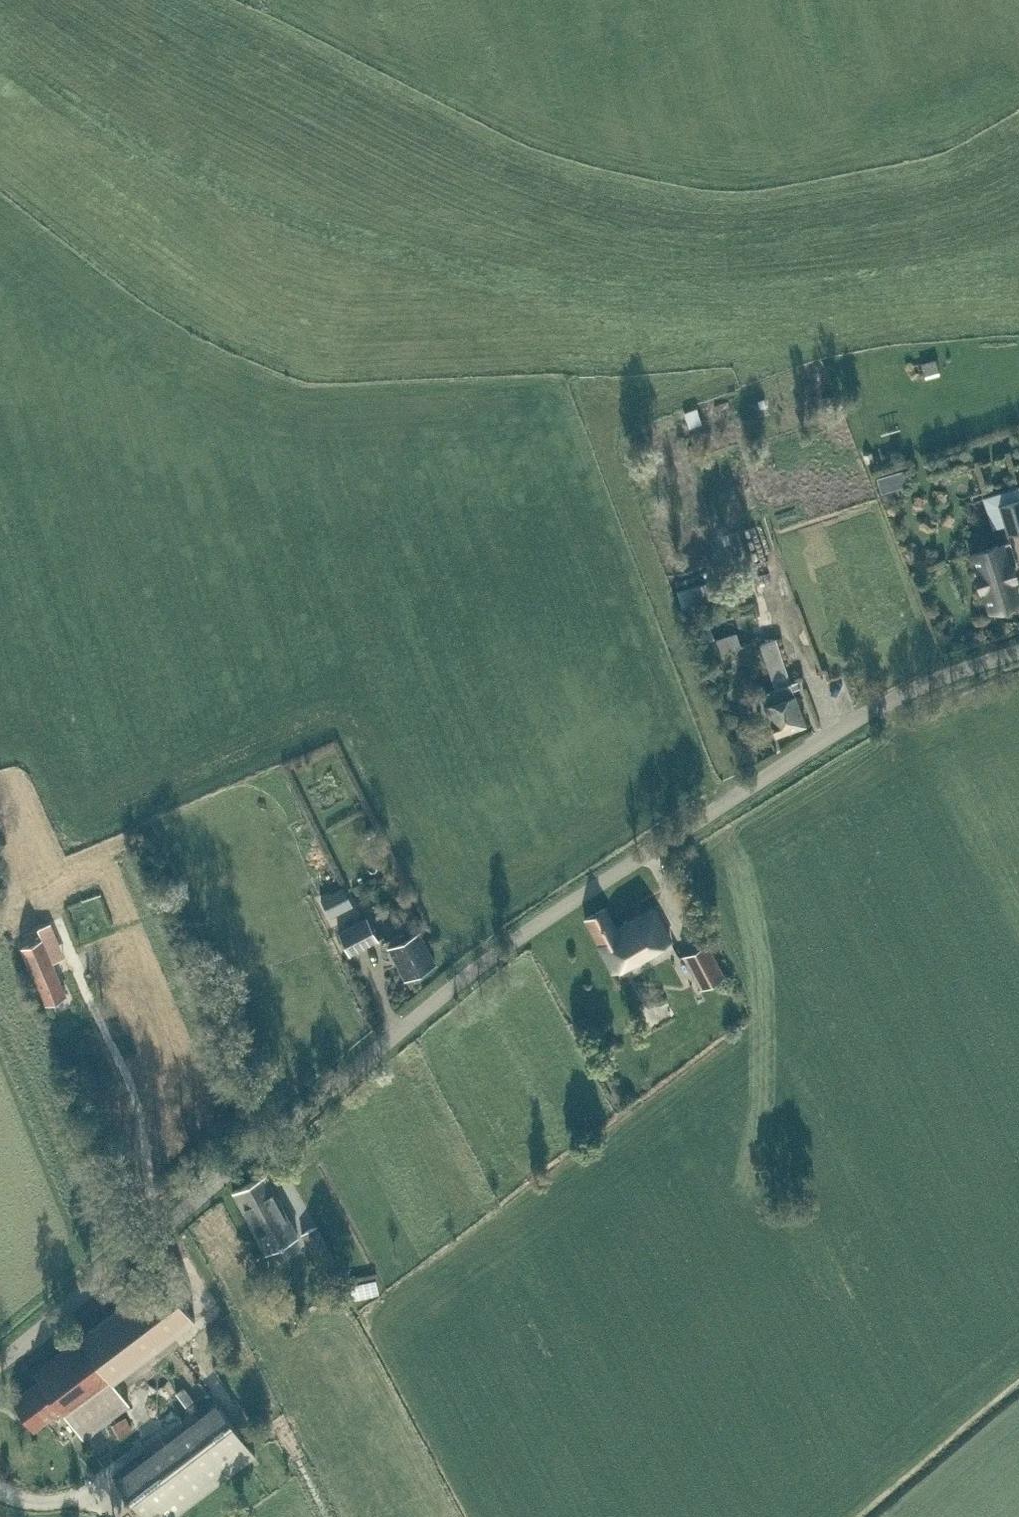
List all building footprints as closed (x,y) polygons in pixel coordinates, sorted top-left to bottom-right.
[(696,407),(683,411),(688,427),(701,422),(696,407)] [(885,474),(875,476),(880,491),(889,488),(885,474)] [(1018,531),(1018,486),(995,493),(1007,534),(1018,531)] [(1017,563),(1010,541),(972,553),(978,575),(977,576),(981,589),(983,588),(989,610),(1018,601),(1018,598),(1013,579),(1015,578),(1011,565),(1017,563)] [(712,579),(676,589),(681,607),(717,597),(712,579)] [(705,653),(731,643),(725,629),(700,639),(705,653)] [(776,735),(806,725),(795,695),(775,638),(760,643),(775,688),(760,694),(765,705),(772,724),(776,735)] [(319,898),(328,914),(352,901),(343,885),(319,898)] [(612,972),(670,940),(653,909),(615,929),(604,908),(584,918),(612,972)] [(350,953),(378,939),(367,917),(339,932),(350,953)] [(52,962),(64,958),(54,934),(55,934),(52,925),(39,930),(42,939),(21,947),(33,974),(45,1003),(65,994),(52,962)] [(405,978),(435,962),(420,931),(407,938),(404,931),(386,940),(405,978)] [(705,942),(683,955),(701,987),(724,975),(705,942)] [(658,997),(636,998),(637,1022),(659,1020),(658,997)] [(265,1251),(296,1235),(264,1174),(232,1191),(265,1251)] [(301,1233),(318,1266),(335,1257),(317,1224),(301,1233)] [(111,1381),(179,1330),(194,1318),(161,1275),(78,1337),(78,1338),(33,1372),(38,1379),(12,1401),(32,1429),(60,1408),(82,1438),(128,1403),(111,1381)] [(367,1278),(343,1282),(345,1298),(370,1294),(367,1278)] [(184,1386),(176,1391),(186,1404),(193,1398),(184,1386)] [(228,1420),(216,1403),(114,1480),(143,1516),(172,1516),(255,1454),(228,1420)] [(111,1424),(118,1437),(132,1429),(125,1416),(111,1424)]
